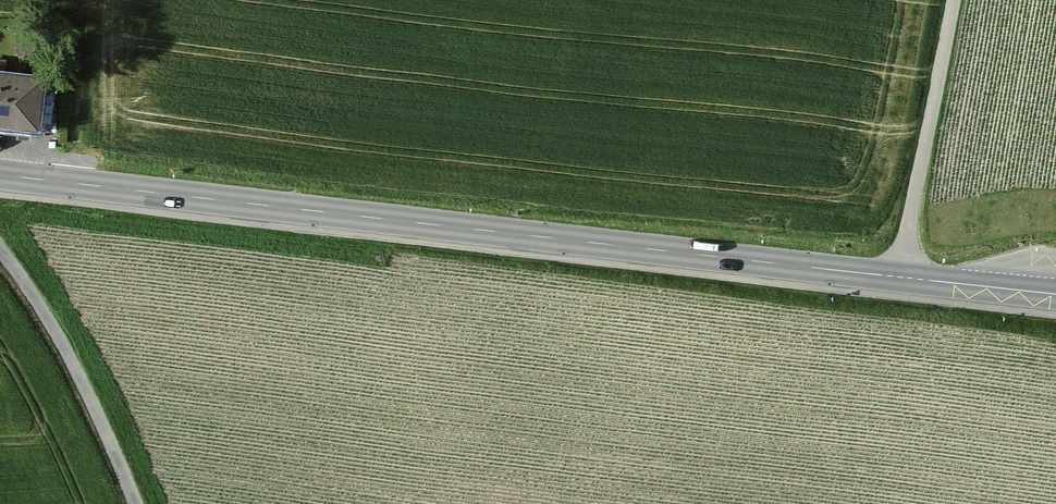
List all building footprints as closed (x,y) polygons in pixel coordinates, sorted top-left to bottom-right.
[(0,80),(0,136),(30,138),(33,82),(0,80)]
